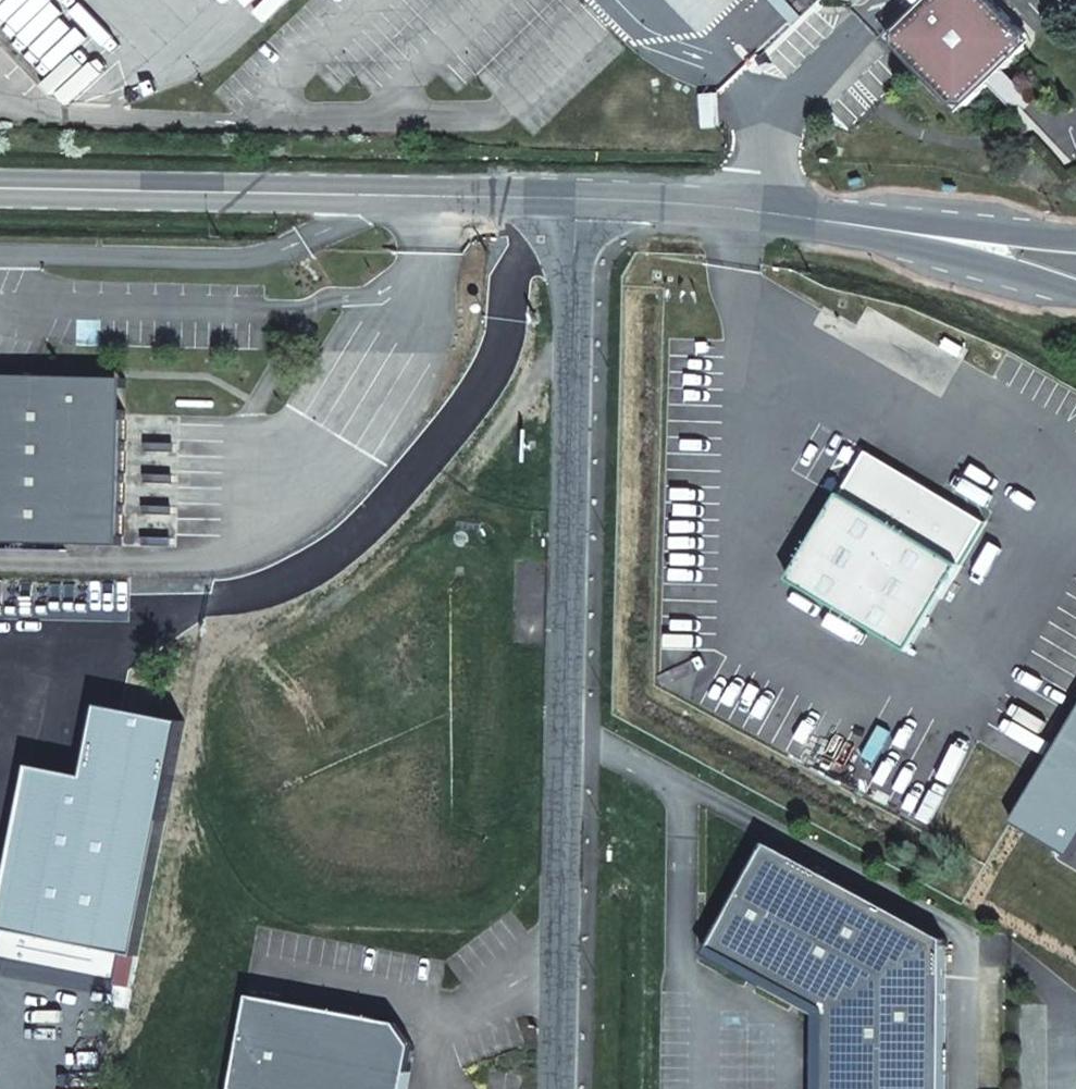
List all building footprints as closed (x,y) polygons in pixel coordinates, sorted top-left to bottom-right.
[(899,1),(903,27),(946,70),(972,73),(993,52),(984,44),(1001,28),(1010,35),(1025,20),(1025,0),(900,0),(899,1)] [(1030,0),(1025,0),(1025,20),(1038,8),(1030,0)] [(903,27),(899,1),(888,13),(903,27)] [(984,44),(993,52),(1010,35),(1001,28),(984,44)] [(972,73),(946,70),(962,84),(972,73)] [(673,132),(690,130),(685,101),(669,104),(673,132)] [(126,548),(131,383),(0,379),(0,545),(126,548)] [(987,524),(868,451),(790,580),(910,652),(987,524)] [(825,1088),(945,1088),(946,939),(767,842),(710,948),(825,1010),(825,1088)] [(240,990),(220,1088),(397,1088),(406,1043),(390,1020),(240,990)]
